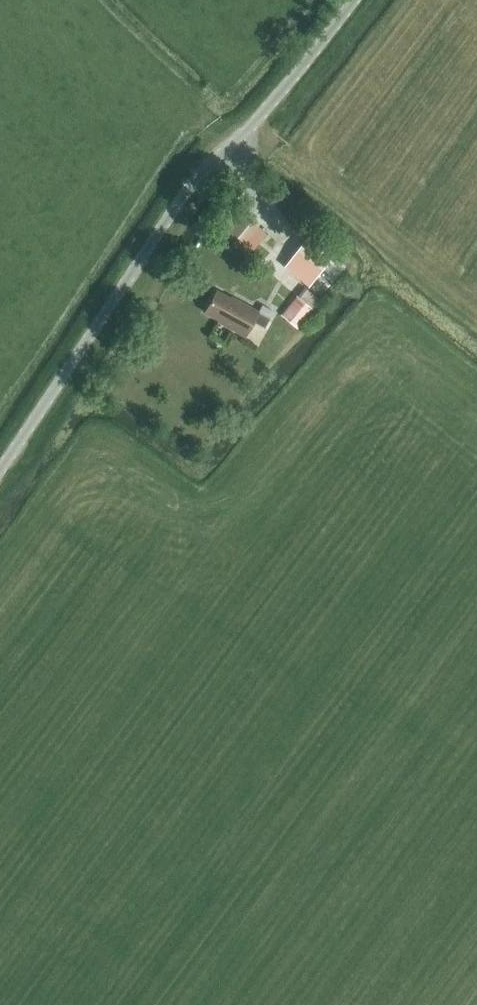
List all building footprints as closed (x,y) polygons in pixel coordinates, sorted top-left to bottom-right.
[(246,215),(231,232),(244,243),(258,226),(246,215)] [(310,237),(285,266),(308,286),(333,256),(310,237)] [(216,291),(205,312),(219,320),(218,322),(245,336),(253,322),(264,328),(270,319),(258,312),(231,297),(231,299),(216,291)] [(312,309),(303,301),(287,320),(296,327),(312,309)]
